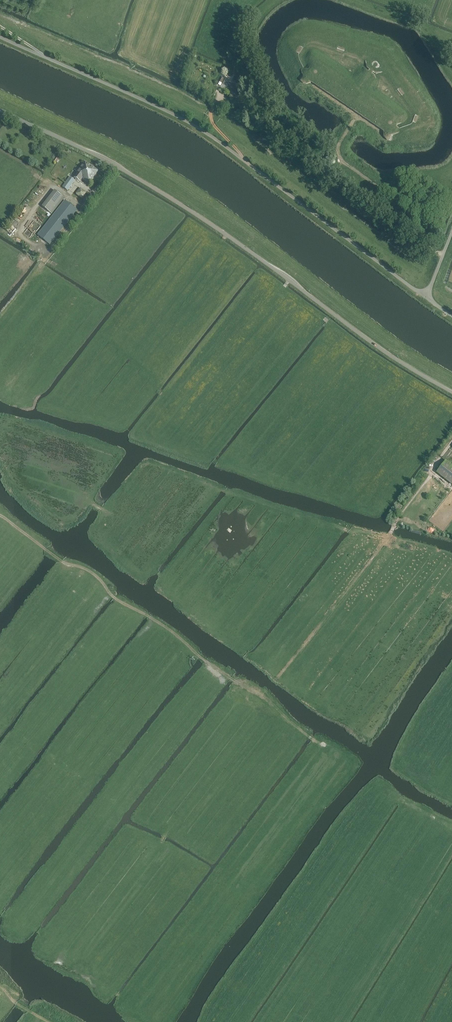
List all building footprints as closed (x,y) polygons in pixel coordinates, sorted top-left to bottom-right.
[(300,45),(296,51),(298,53),(299,54),(300,54),(305,48),(304,47),(303,47),(302,46),(300,45)] [(377,70),(382,71),(384,68),(385,66),(386,64),(386,63),(385,61),(384,59),(382,57),(381,56),(380,55),(378,55),(377,55),(375,55),(374,55),(373,55),(372,56),(370,57),(369,59),(369,60),(368,61),(367,62),(368,64),(371,66),(372,65),(375,68),(374,68),(377,70)] [(229,81),(226,79),(223,85),(233,91),(232,92),(235,94),(239,89),(235,87),(236,85),(229,81)] [(406,92),(401,86),(401,87),(400,87),(398,89),(397,90),(402,96),(403,95),(404,94),(405,93),(406,92)] [(83,178),(85,180),(90,183),(98,171),(85,162),(74,178),(80,182),(83,178)] [(70,187),(75,181),(72,179),(70,177),(63,187),(65,189),(68,191),(70,187)] [(81,198),(86,192),(81,189),(76,194),(81,198)] [(52,214),(65,198),(55,190),(42,206),(52,214)] [(50,245),(77,210),(65,201),(38,235),(50,245)] [(451,484),(451,465),(446,460),(436,472),(451,484)]
